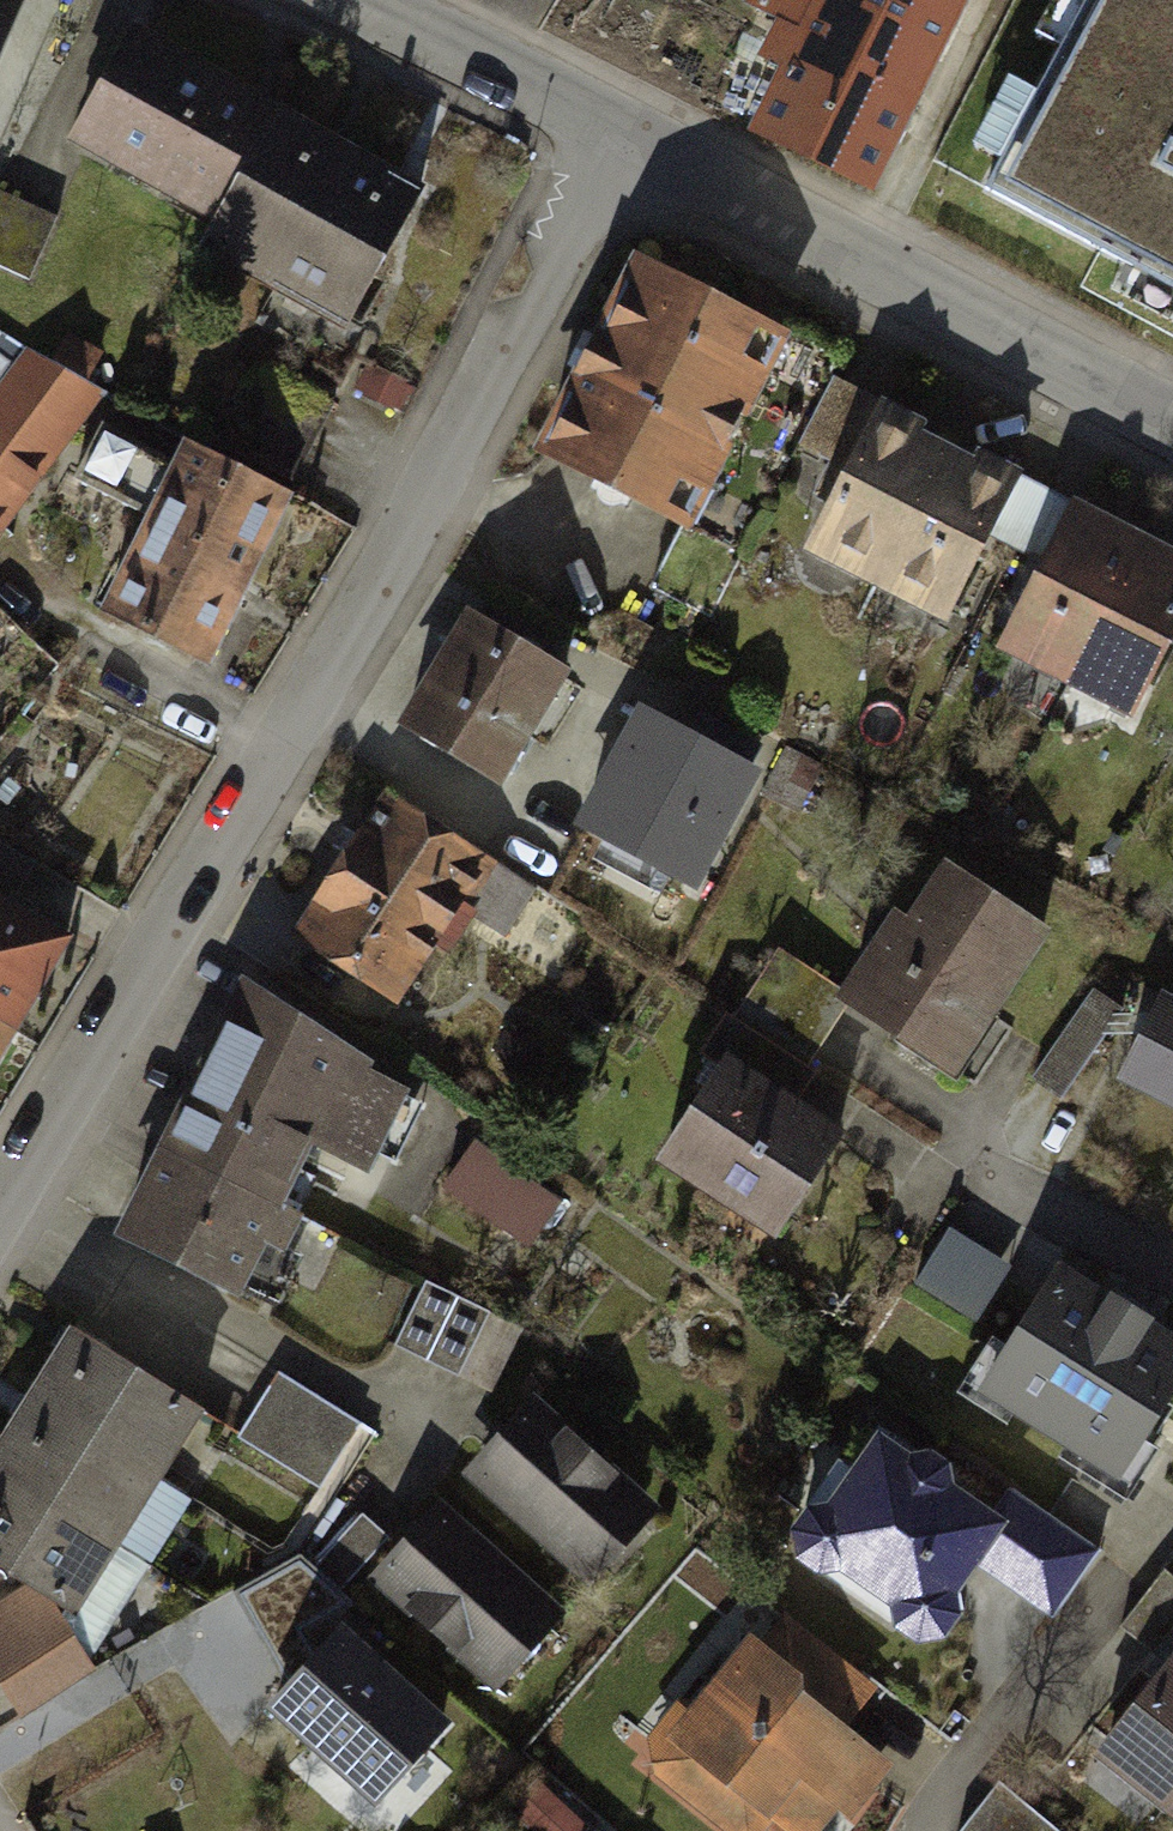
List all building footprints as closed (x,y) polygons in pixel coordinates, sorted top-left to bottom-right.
[(22,8),(6,0),(0,0),(0,54),(22,8)] [(765,140),(882,193),(970,0),(778,0),(764,30),(807,49),(765,140)] [(996,184),(1172,282),(1172,0),(1099,0),(996,184)] [(76,154),(172,210),(243,87),(148,32),(76,154)] [(172,210),(267,265),(339,143),(243,87),(172,210)] [(267,265),(363,321),(435,198),(339,143),(267,265)] [(27,270),(47,221),(0,201),(0,259),(27,270)] [(641,272),(560,445),(714,517),(795,344),(641,272)] [(0,386),(0,541),(93,406),(20,357),(0,386)] [(820,533),(891,572),(957,452),(886,413),(820,533)] [(201,437),(110,612),(214,665),(304,490),(201,437)] [(891,572),(962,611),(1028,491),(957,452),(891,572)] [(1003,646),(1068,682),(1135,560),(1070,524),(1003,646)] [(1134,718),(1172,646),(1172,580),(1135,560),(1068,682),(1134,718)] [(478,621),(414,729),(514,787),(577,680),(478,621)] [(764,762),(638,695),(574,813),(701,880),(764,762)] [(387,807),(310,928),(406,990),(484,869),(387,807)] [(965,863),(879,990),(969,1051),(1055,923),(965,863)] [(22,1047),(81,952),(0,902),(0,1034),(22,1047)] [(1129,1081),(1172,1103),(1172,993),(1129,1081)] [(243,998),(165,1155),(277,1210),(311,1140),(367,1167),(406,1089),(365,1069),(368,1059),(243,998)] [(22,1047),(0,1034),(0,1083),(22,1047)] [(738,1066),(676,1160),(781,1228),(843,1135),(738,1066)] [(567,1195),(477,1141),(445,1194),(535,1248),(567,1195)] [(165,1155),(127,1237),(233,1293),(262,1239),(279,1248),(295,1217),(277,1210),(165,1155)] [(921,1286),(984,1319),(1014,1264),(951,1230),(921,1286)] [(977,1379),(1119,1471),(1172,1388),(1172,1329),(1058,1254),(977,1379)] [(501,1316),(434,1281),(400,1348),(467,1382),(501,1316)] [(76,1329),(33,1397),(153,1473),(196,1404),(76,1329)] [(281,1371),(243,1436),(329,1487),(368,1422),(281,1371)] [(0,1451),(0,1472),(112,1540),(153,1473),(33,1397),(0,1451)] [(539,1407),(484,1471),(612,1578),(666,1514),(539,1407)] [(878,1416),(794,1542),(938,1638),(981,1573),(1049,1618),(1089,1558),(878,1416)] [(71,1607),(112,1540),(0,1472),(0,1564),(71,1607)] [(456,1510),(389,1581),(505,1690),(572,1619),(456,1510)] [(340,1607),(260,1698),(378,1800),(457,1709),(340,1607)] [(657,1752),(752,1830),(813,1830),(877,1755),(746,1646),(657,1752)] [(1172,1815),(1172,1682),(1106,1756),(1172,1815)] [(72,1830),(214,1830),(136,1712),(36,1777),(72,1830)]
